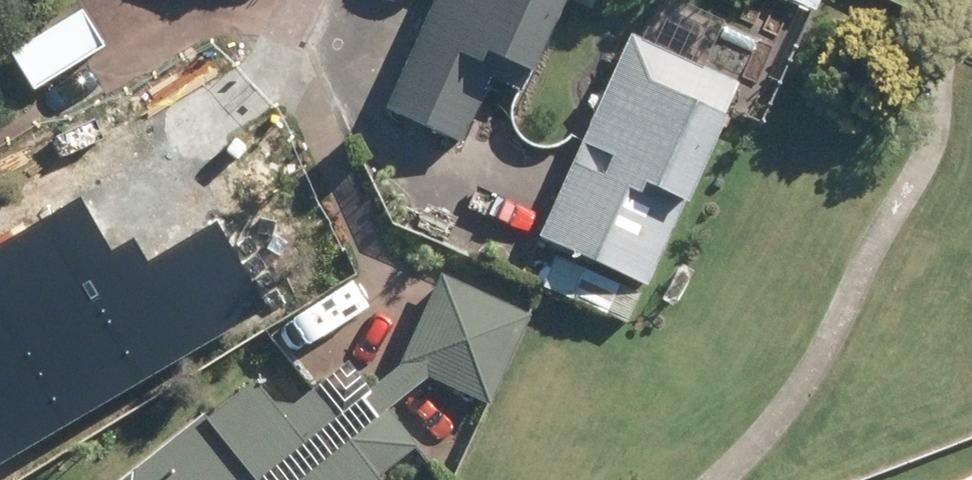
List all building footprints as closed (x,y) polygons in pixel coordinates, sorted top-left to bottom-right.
[(383,107),(461,143),(491,79),(519,93),(563,0),(432,0),(383,107)] [(751,11),(782,25),(793,0),(756,0),(751,11)] [(813,9),(817,0),(793,0),(813,9)] [(82,8),(7,51),(29,90),(104,45),(82,8)] [(628,34),(537,237),(645,284),(735,82),(628,34)] [(0,305),(0,417),(182,307),(124,213),(129,210),(173,183),(130,113),(57,156),(124,266),(31,322),(23,327),(6,301),(0,305)] [(440,273),(397,363),(487,404),(530,315),(440,273)] [(135,479),(368,479),(367,479),(409,443),(364,386),(324,415),(305,391),(270,418),(242,384),(197,419),(137,468),(135,479)]
